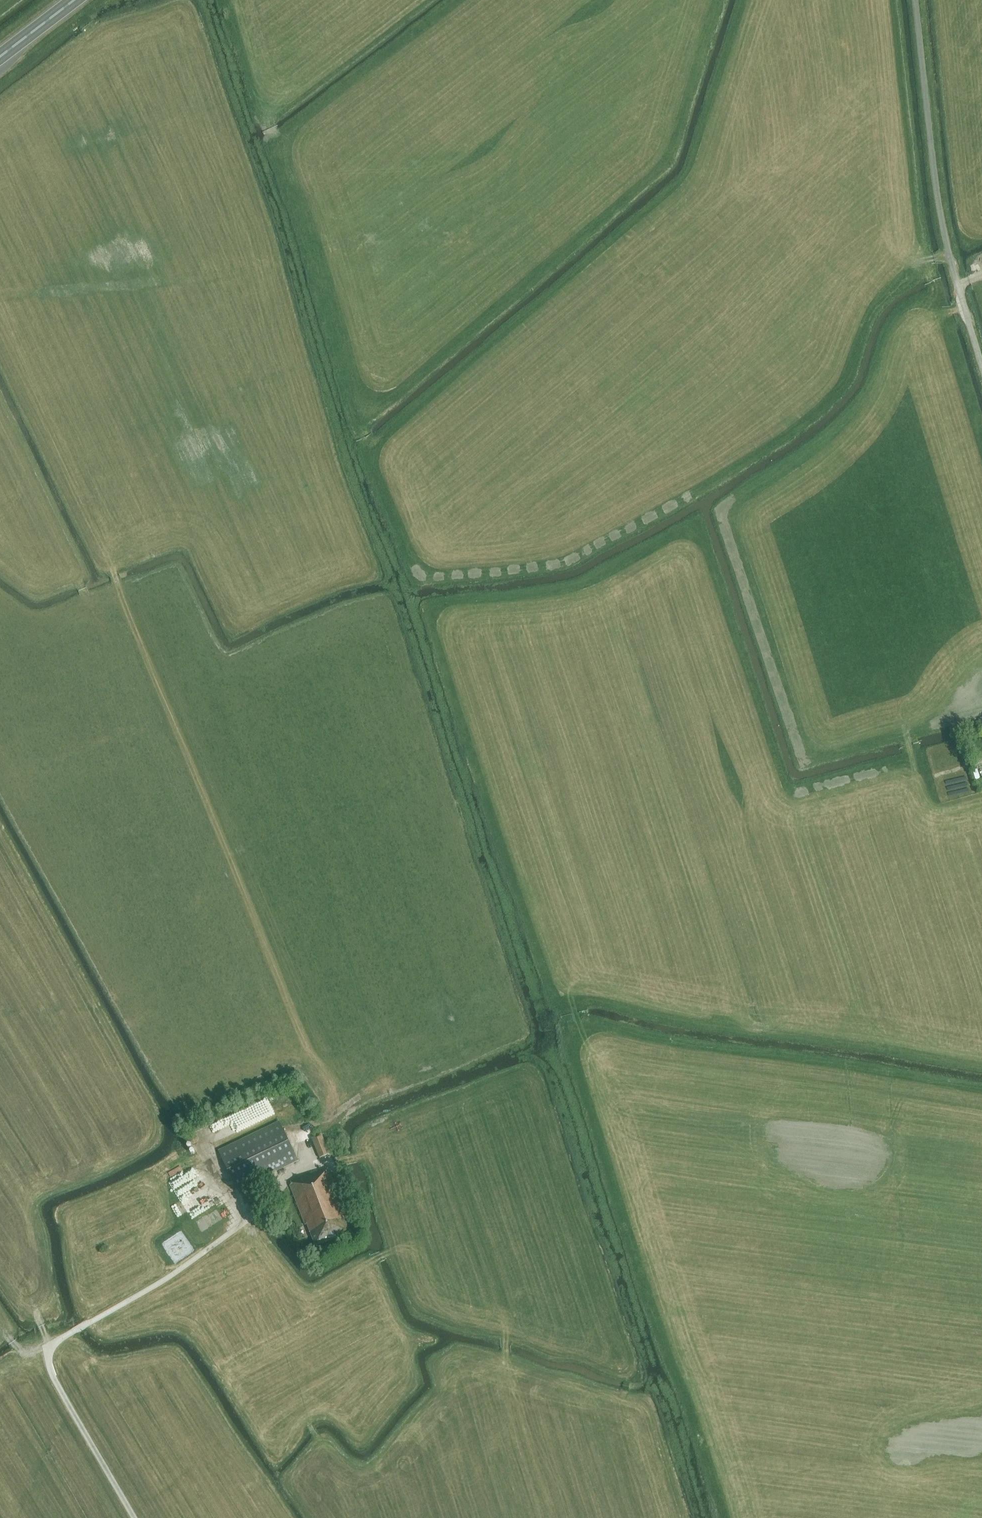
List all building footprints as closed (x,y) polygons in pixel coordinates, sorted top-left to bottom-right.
[(981,779),(981,767),(971,770),(975,781),(981,779)] [(238,1189),(298,1160),(279,1122),(219,1151),(238,1189)] [(319,1158),(330,1154),(322,1134),(312,1138),(319,1158)] [(168,1172),(179,1165),(176,1161),(165,1169),(168,1172)] [(328,1169),(300,1180),(300,1181),(290,1185),(305,1225),(307,1224),(315,1245),(350,1232),(349,1227),(350,1227),(328,1169)]
